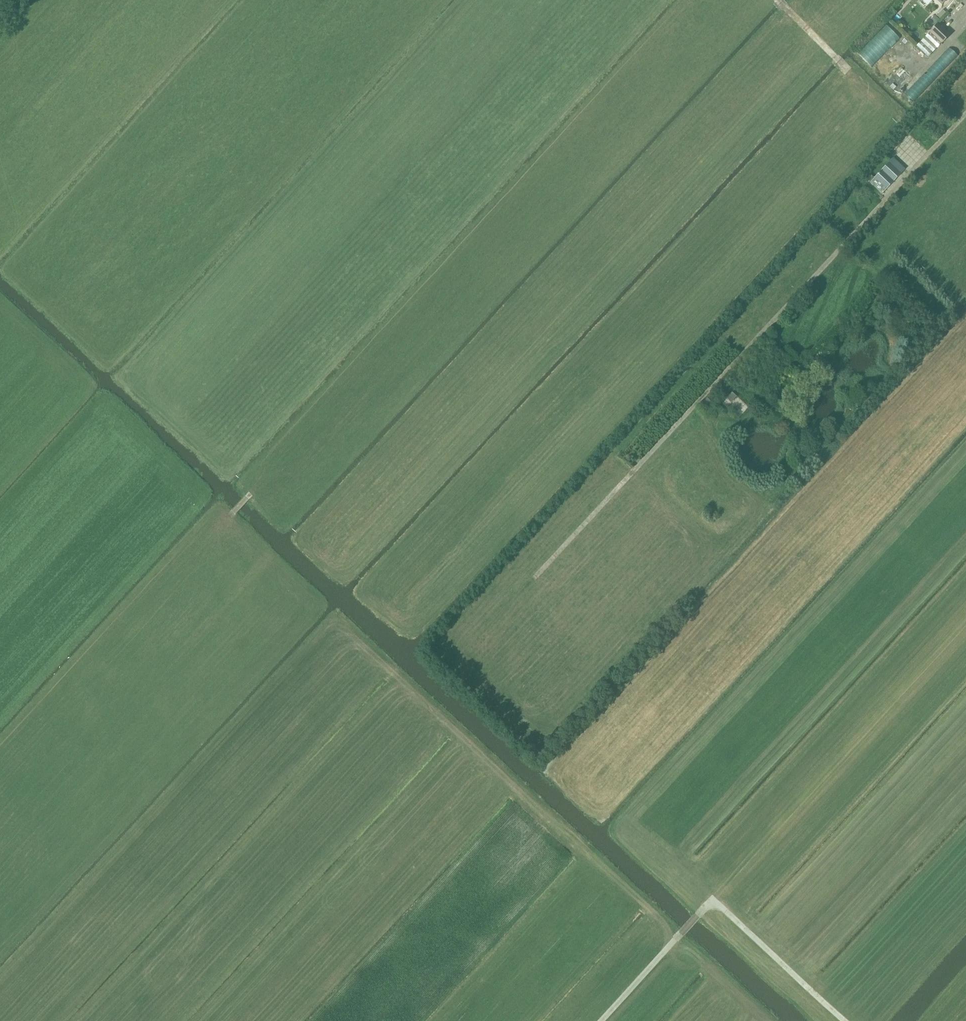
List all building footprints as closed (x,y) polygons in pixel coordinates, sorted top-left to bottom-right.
[(942,9),(936,16),(939,19),(945,12),(942,9)] [(859,52),(871,65),(900,37),(887,24),(859,52)] [(942,43),(949,36),(937,25),(930,32),(942,43)] [(930,32),(916,47),(927,58),(942,43),(930,32)] [(950,46),(906,92),(914,100),(958,54),(950,46)] [(866,179),(883,195),(906,170),(893,158),(874,178),(871,175),(866,179)] [(733,390),(724,400),(741,415),(749,405),(733,390)]
